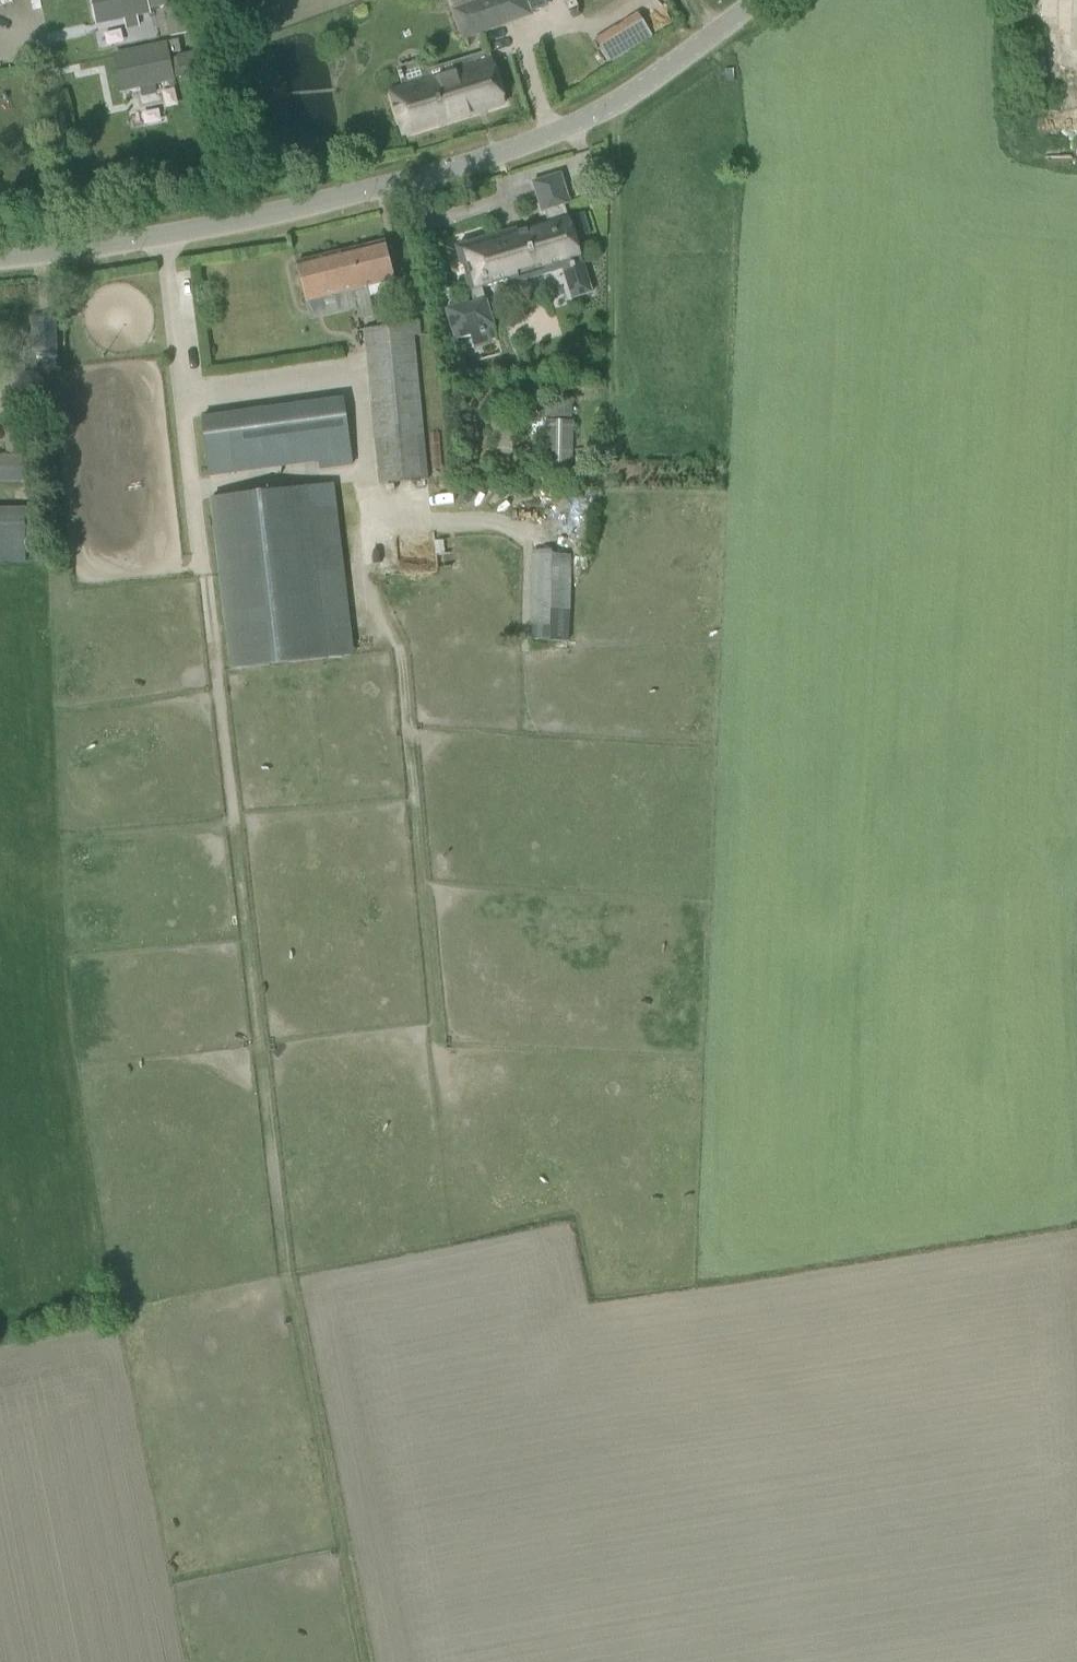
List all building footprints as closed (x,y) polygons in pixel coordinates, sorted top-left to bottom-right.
[(147,0),(90,0),(95,25),(124,20),(137,16),(150,14),(147,0)] [(533,15),(527,0),(453,0),(467,38),(533,15)] [(598,32),(608,58),(655,39),(645,13),(598,32)] [(174,81),(166,42),(112,53),(120,93),(140,89),(142,97),(157,94),(155,85),(174,81)] [(492,62),(388,93),(395,114),(401,135),(505,103),(492,62)] [(469,302),(445,309),(454,339),(480,332),(480,333),(485,332),(484,330),(494,327),(486,300),(485,300),(482,288),(510,279),(511,285),(562,269),(563,270),(564,270),(564,269),(575,265),(567,242),(575,239),(590,235),(583,214),(568,218),(564,203),(544,210),(548,224),(519,233),(517,228),(456,247),(462,267),(467,265),(468,270),(463,272),(470,292),(474,303),(470,305),(469,302)] [(344,251),(354,291),(360,318),(373,315),(366,287),(395,280),(386,241),(344,251)] [(306,304),(354,291),(344,251),(296,262),(306,304)] [(56,318),(35,319),(36,351),(58,350),(56,318)] [(412,324),(364,329),(378,484),(429,477),(412,324)] [(26,364),(1,366),(5,410),(29,408),(26,364)] [(345,397),(202,416),(210,475),(319,461),(320,468),(354,463),(345,397)] [(572,400),(546,399),(544,482),(573,483),(574,421),(572,419),(572,400)] [(32,482),(33,455),(31,455),(6,455),(0,455),(0,482),(32,482)] [(306,487),(212,498),(221,575),(232,669),(326,658),(316,568),(306,487)] [(37,560),(37,508),(0,508),(0,561),(37,560)] [(570,641),(571,554),(529,554),(529,641),(570,641)]
